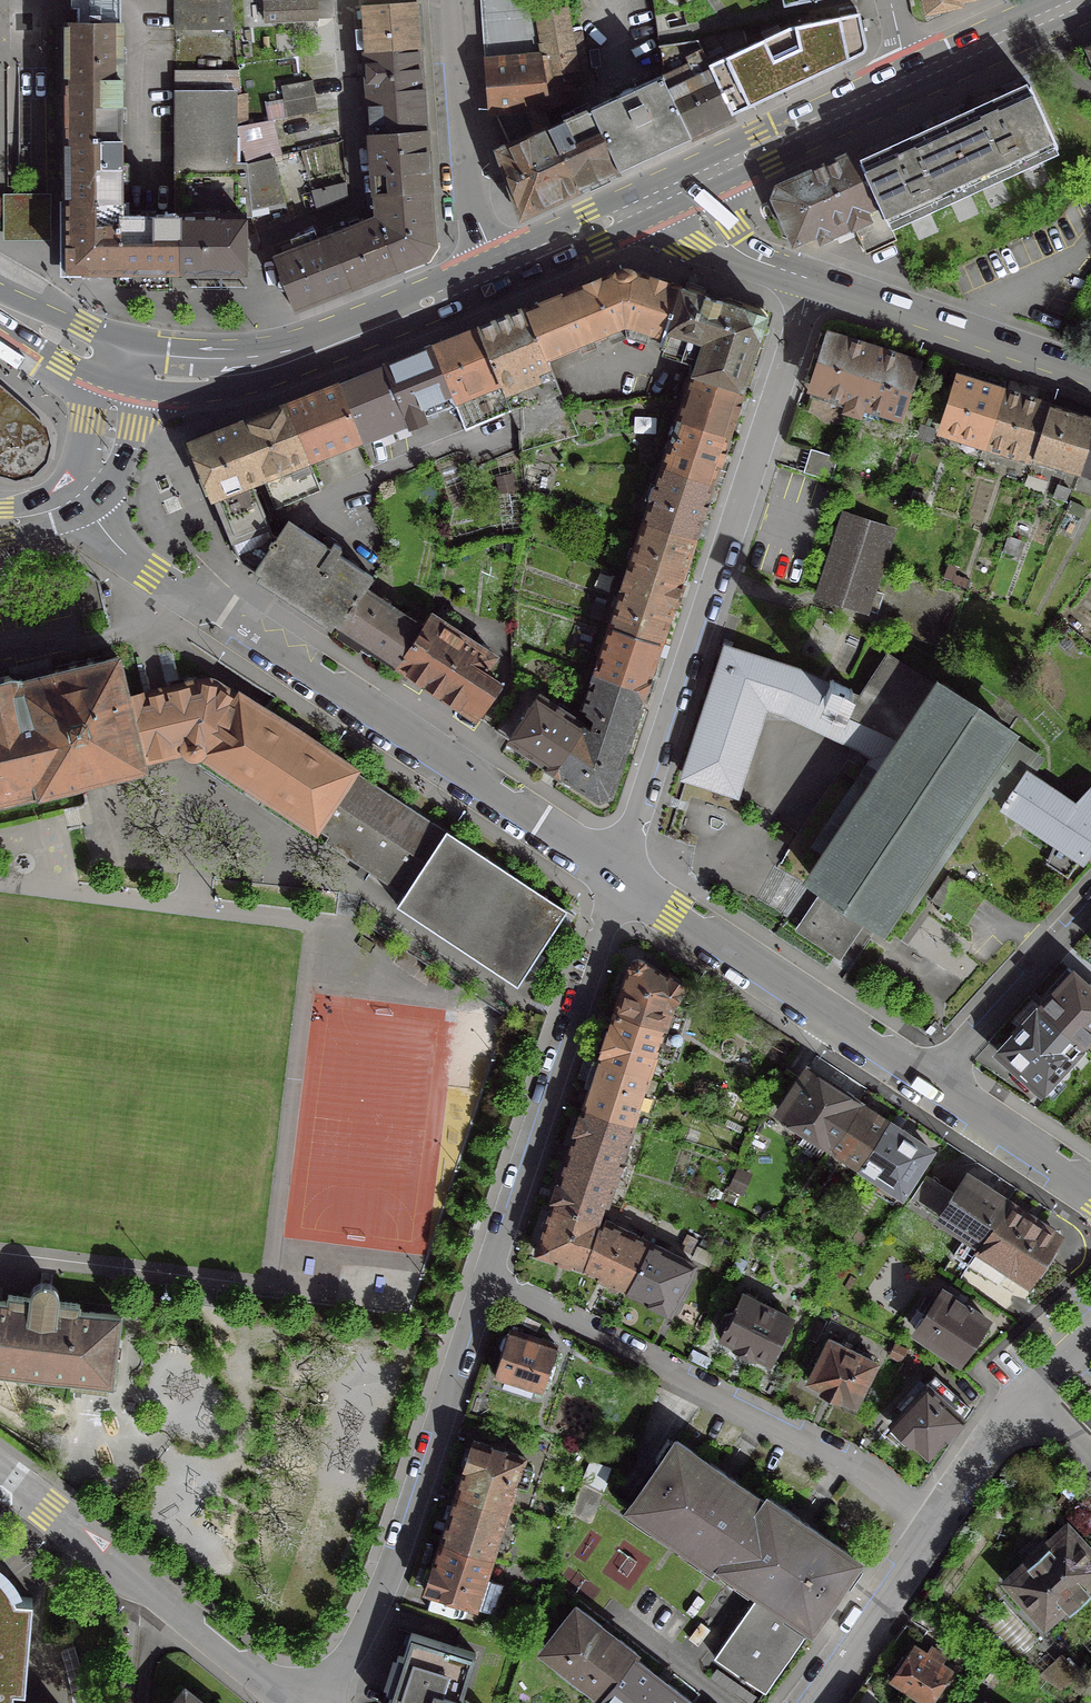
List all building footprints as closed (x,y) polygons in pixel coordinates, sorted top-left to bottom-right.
[(77,23),(101,23),(122,23),(122,20),(121,0),(71,0),(71,9),(77,9),(77,20),(77,23)] [(173,30),(231,29),(228,0),(173,0),(173,30)] [(262,2),(262,22),(314,20),(313,0),(300,0),(262,2)] [(548,108),(531,15),(529,0),(480,0),(488,112),(548,108)] [(924,11),(956,5),(955,0),(956,0),(922,0),(924,11)] [(421,2),(361,5),(364,53),(424,50),(421,2)] [(564,9),(531,15),(548,108),(572,99),(568,83),(586,80),(578,33),(567,34),(564,9)] [(707,67),(733,117),(869,51),(861,10),(790,26),(707,67)] [(64,23),(64,80),(122,80),(122,23),(101,23),(77,23),(64,23)] [(656,47),(660,76),(691,139),(733,117),(707,67),(695,41),(656,47)] [(424,50),(364,53),(366,90),(426,87),(424,50)] [(173,71),(173,93),(233,93),(233,96),(237,95),(235,71),(173,71)] [(617,96),(588,109),(619,173),(691,139),(660,76),(631,89),(630,89),(616,95),(617,96)] [(64,80),(63,141),(122,141),(122,80),(64,80)] [(309,81),(278,87),(284,118),(315,112),(309,81)] [(426,87),(366,90),(368,135),(429,130),(426,87)] [(1027,88),(943,126),(969,185),(1053,147),(1027,88)] [(179,219),(179,275),(245,275),(245,218),(249,217),(248,208),(244,164),(233,165),(232,127),(233,96),(233,93),(173,93),(174,219),(179,219)] [(588,109),(546,128),(576,193),(619,173),(588,109)] [(266,121),(232,127),(233,165),(244,164),(270,158),(266,143),(272,141),(266,121)] [(943,126),(860,163),(859,164),(886,223),(969,185),(943,126)] [(546,128),(496,151),(521,218),(576,193),(546,128)] [(429,130),(368,135),(372,197),(434,193),(429,130)] [(63,141),(64,201),(124,201),(122,141),(63,141)] [(776,187),(772,199),(791,243),(814,232),(818,241),(851,227),(865,220),(869,231),(886,223),(859,164),(860,163),(855,151),(776,187)] [(270,158),(244,164),(248,208),(281,201),(270,158)] [(344,184),(309,192),(314,211),(345,199),(344,184)] [(372,197),(374,217),(397,274),(429,262),(438,249),(434,193),(372,197)] [(124,201),(64,201),(64,276),(179,275),(179,219),(174,219),(124,219),(124,201)] [(374,217),(328,235),(351,293),(397,274),(374,217)] [(894,241),(886,223),(869,231),(865,220),(851,227),(863,254),(894,241)] [(272,257),(272,258),(295,315),(351,293),(328,235),(272,257)] [(614,273),(571,290),(590,338),(622,325),(661,337),(677,288),(629,272),(614,273)] [(703,297),(677,288),(661,337),(658,347),(695,359),(690,374),(739,391),(763,316),(717,301),(718,300),(703,295),(703,297)] [(571,290),(524,309),(544,357),(590,338),(571,290)] [(524,309),(476,329),(498,384),(502,397),(541,381),(538,374),(550,370),(544,357),(524,309)] [(476,329),(429,348),(451,403),(457,401),(468,428),(508,411),(502,397),(498,384),(476,329)] [(870,350),(826,336),(810,388),(847,400),(843,411),(850,413),(870,350)] [(429,348),(383,366),(408,429),(424,422),(422,417),(452,405),(451,403),(429,348)] [(914,364),(870,350),(850,413),(856,415),(857,414),(894,426),(914,364)] [(383,366),(336,385),(363,445),(408,429),(383,366)] [(724,438),(739,391),(690,374),(675,421),(724,438)] [(1000,391),(956,377),(939,429),(976,440),(974,446),(982,449),(984,443),(983,442),(1000,391)] [(9,480),(21,480),(34,476),(43,467),(48,457),(50,444),(47,429),(40,420),(33,414),(0,384),(0,476),(9,480)] [(336,385),(284,406),(309,465),(363,445),(336,385)] [(1000,391),(983,442),(984,443),(1021,454),(1019,461),(1029,464),(1031,457),(1047,406),(1000,391)] [(238,424),(262,485),(272,508),(317,489),(309,465),(284,406),(238,424)] [(1047,406),(1031,457),(1078,472),(1090,433),(1090,419),(1081,416),(1080,417),(1047,406)] [(724,438),(675,421),(660,468),(709,484),(724,438)] [(210,495),(237,561),(253,571),(275,539),(274,538),(269,534),(253,488),(262,485),(238,424),(189,444),(210,495)] [(1078,472),(1090,476),(1090,433),(1078,472)] [(834,457),(806,449),(799,472),(827,480),(834,457)] [(691,539),(709,484),(660,468),(642,523),(691,539)] [(509,474),(493,477),(496,493),(512,490),(509,474)] [(1082,508),(1066,501),(1062,511),(1078,518),(1082,508)] [(889,530),(841,515),(815,595),(863,611),(889,530)] [(274,538),(275,539),(253,571),(336,627),(361,590),(370,578),(334,554),(338,548),(331,544),(327,549),(306,535),(285,522),(274,538)] [(672,595),(691,539),(642,523),(623,579),(672,595)] [(657,643),(672,595),(623,579),(608,627),(657,643)] [(361,590),(336,627),(394,665),(418,629),(417,628),(361,590)] [(417,628),(418,629),(394,665),(473,718),(497,683),(480,672),(491,656),(427,613),(417,628)] [(657,643),(608,627),(592,674),(641,690),(657,643)] [(872,757),(885,736),(851,719),(858,706),(861,699),(796,672),(724,649),(682,777),(733,793),(763,705),(872,757)] [(141,765),(140,762),(181,753),(184,757),(189,759),(194,759),(199,756),(313,832),(314,830),(325,837),(321,843),(401,896),(396,903),(516,982),(562,913),(444,835),(445,834),(352,772),(353,771),(237,694),(235,696),(211,681),(204,680),(198,680),(124,698),(114,657),(14,681),(14,677),(10,678),(7,676),(0,678),(0,799),(141,765)] [(886,659),(861,699),(858,706),(851,719),(885,736),(872,757),(814,846),(826,854),(805,884),(831,901),(851,914),(876,931),(895,900),(907,908),(927,878),(931,876),(935,870),(935,866),(943,854),(947,852),(951,846),(951,842),(986,790),(1005,803),(1024,775),(1025,776),(1036,760),(1003,737),(1005,733),(936,687),(934,691),(886,659)] [(605,731),(602,740),(602,741),(621,753),(641,690),(592,674),(580,711),(605,731)] [(540,695),(525,685),(493,732),(552,770),(581,727),(538,698),(540,695)] [(602,740),(581,727),(552,770),(596,799),(607,795),(621,753),(602,741),(602,740)] [(1025,776),(1024,775),(1005,803),(1002,808),(1080,859),(1090,843),(1090,792),(1088,790),(1072,807),(1025,776)] [(954,883),(944,877),(928,901),(938,907),(937,909),(963,926),(981,899),(955,882),(954,883)] [(641,961),(627,966),(612,1011),(661,1027),(662,1027),(671,1003),(681,988),(641,961)] [(1078,1044),(1078,1043),(1090,1030),(1090,992),(1070,973),(1038,1008),(1078,1044)] [(1078,1044),(1038,1008),(996,1053),(1038,1091),(1080,1045),(1078,1043),(1078,1044)] [(661,1027),(612,1011),(596,1059),(645,1075),(661,1027)] [(645,1075),(596,1059),(580,1108),(629,1124),(645,1075)] [(855,1104),(804,1070),(776,1112),(828,1146),(855,1104)] [(885,1123),(855,1104),(828,1146),(857,1165),(885,1123)] [(580,1108),(567,1150),(616,1165),(629,1124),(580,1108)] [(926,1151),(885,1123),(857,1165),(898,1193),(926,1151)] [(603,1205),(616,1165),(567,1150),(549,1205),(594,1220),(599,1204),(603,1205)] [(1005,1203),(963,1175),(936,1217),(964,1235),(950,1256),(964,1265),(975,1248),(974,1247),(976,1244),(977,1244),(1005,1203)] [(1005,1203),(977,1244),(976,1244),(974,1247),(975,1248),(964,1265),(994,1285),(1006,1268),(1026,1281),(1053,1242),(1051,1234),(1005,1203)] [(591,1227),(594,1220),(549,1205),(533,1252),(582,1268),(595,1228),(591,1227)] [(598,1229),(595,1228),(582,1268),(624,1290),(648,1243),(603,1220),(598,1229)] [(691,1265),(648,1243),(624,1290),(667,1311),(691,1265)] [(0,1302),(0,1374),(109,1387),(118,1317),(76,1311),(77,1305),(55,1302),(55,1294),(51,1288),(48,1286),(37,1285),(33,1287),(30,1290),(28,1294),(27,1298),(5,1296),(4,1302),(0,1302)] [(951,1299),(939,1291),(912,1331),(957,1361),(971,1341),(979,1339),(984,1332),(983,1323),(984,1322),(965,1309),(966,1307),(952,1298),(951,1299)] [(719,1334),(720,1335),(719,1337),(735,1345),(733,1348),(750,1356),(751,1353),(766,1361),(788,1318),(741,1295),(731,1314),(729,1313),(722,1315),(715,1327),(719,1334)] [(497,1346),(500,1351),(492,1375),(538,1390),(553,1345),(507,1330),(505,1335),(500,1338),(497,1346)] [(874,1363),(827,1339),(806,1381),(821,1388),(820,1391),(836,1399),(837,1397),(852,1404),(874,1363)] [(903,1350),(892,1344),(886,1356),(898,1362),(903,1350)] [(966,1408),(932,1376),(888,1422),(910,1443),(912,1442),(925,1454),(966,1408)] [(627,1507),(716,1570),(719,1565),(718,1564),(762,1503),(761,1502),(673,1440),(627,1507)] [(521,1458),(471,1441),(454,1493),(504,1508),(513,1482),(524,1486),(529,1469),(519,1465),(521,1458)] [(489,1557),(504,1508),(454,1493),(438,1540),(489,1557)] [(761,1502),(762,1503),(718,1564),(719,1565),(756,1591),(807,1627),(854,1560),(765,1498),(761,1502)] [(1024,1565),(1006,1581),(1042,1621),(1060,1604),(1066,1611),(1081,1598),(1073,1589),(1080,1583),(1082,1585),(1090,1576),(1090,1558),(1064,1529),(1046,1544),(1052,1551),(1030,1571),(1024,1565)] [(473,1606),(489,1557),(438,1540),(422,1590),(473,1606)] [(10,1688),(22,1689),(29,1599),(13,1597),(7,1585),(0,1576),(0,1702),(9,1702),(10,1688)] [(761,1693),(807,1627),(756,1591),(710,1657),(761,1693)] [(599,1695),(599,1696),(630,1657),(630,1658),(633,1654),(633,1653),(573,1607),(540,1649),(599,1695)] [(408,1633),(386,1702),(465,1702),(458,1697),(472,1654),(408,1633)] [(912,1646),(889,1679),(924,1702),(925,1702),(947,1670),(912,1646)] [(600,1702),(689,1702),(630,1658),(630,1657),(599,1696),(599,1695),(596,1699),(596,1700),(600,1702)] [(1076,1674),(1062,1660),(1042,1678),(1059,1689),(1076,1674)] [(182,1689),(171,1702),(199,1702),(182,1689)]
